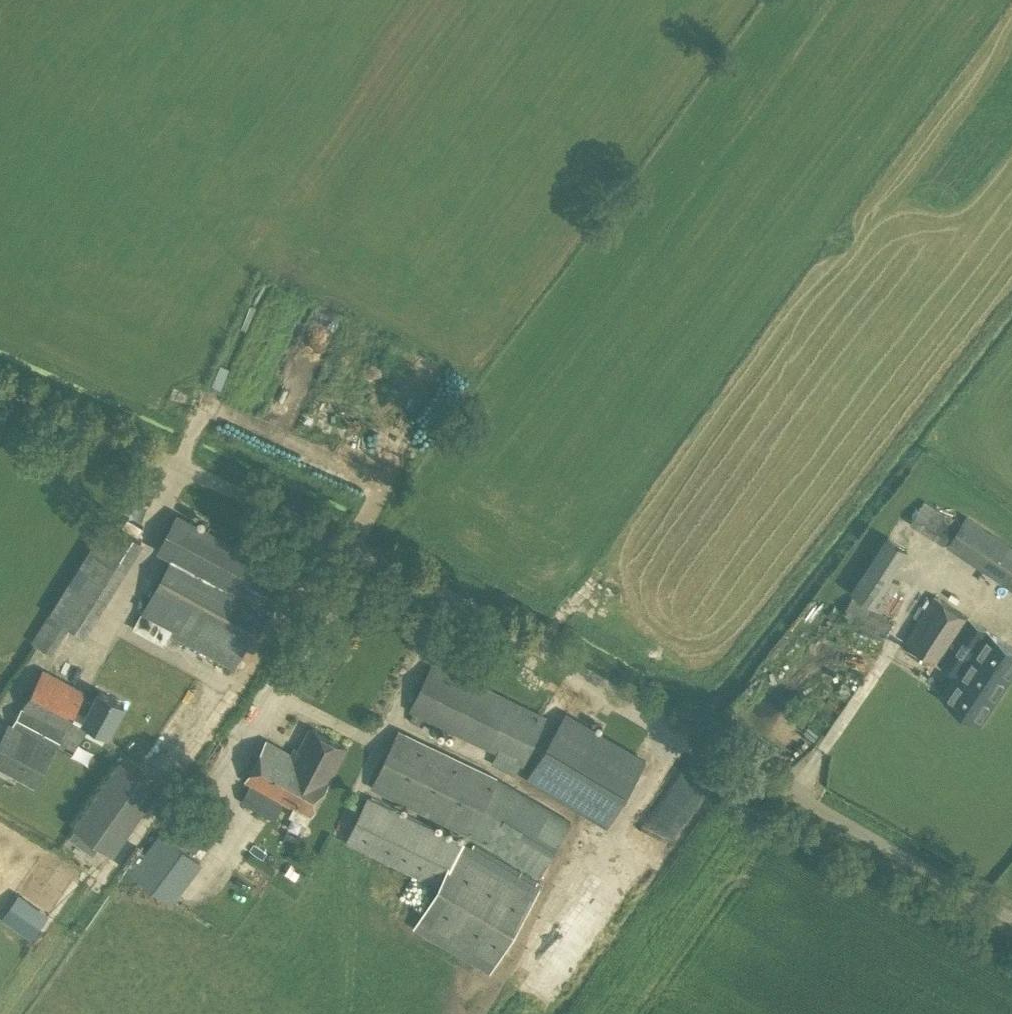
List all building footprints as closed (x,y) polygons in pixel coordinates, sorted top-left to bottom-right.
[(944,545),(958,523),(923,501),(909,523),(944,545)] [(282,590),(284,586),(277,582),(284,569),(176,514),(158,551),(170,557),(134,628),(165,643),(169,635),(233,668),(275,586),(282,590)] [(1010,547),(966,517),(947,545),(990,574),(1011,589),(1011,548),(1010,547)] [(882,612),(901,583),(892,577),(909,551),(886,536),(850,591),(882,612)] [(86,635),(109,598),(73,575),(49,612),(68,624),(86,635)] [(883,639),(893,623),(853,597),(843,613),(883,639)] [(1011,678),(1011,647),(935,597),(906,641),(955,673),(947,684),(945,683),(938,694),(941,695),(939,698),(981,725),(1011,678)] [(61,640),(40,627),(31,641),(52,654),(61,640)] [(523,767),(547,717),(433,661),(408,712),(413,714),(410,723),(423,729),(426,720),(496,754),(491,764),(515,776),(520,765),(523,767)] [(84,698),(86,694),(45,671),(14,727),(10,725),(0,742),(0,767),(35,787),(73,719),(84,725),(86,722),(110,735),(126,706),(101,692),(95,704),(84,698)] [(606,825),(644,762),(566,715),(528,778),(606,825)] [(330,775),(346,745),(311,727),(296,755),(266,740),(245,779),(295,806),(290,814),(306,822),(310,815),(331,776),(330,775)] [(539,875),(571,822),(497,778),(399,730),(371,788),(468,834),(539,875)] [(679,763),(642,833),(668,847),(705,776),(679,763)] [(201,856),(232,813),(194,786),(164,830),(201,856)] [(273,821),(283,804),(250,786),(241,803),(273,821)] [(490,972),(540,889),(469,847),(376,801),(367,797),(346,841),(438,887),(414,927),(490,972)] [(94,853),(100,845),(76,827),(69,836),(94,853)] [(172,904),(203,864),(160,832),(130,872),(172,904)] [(0,916),(31,938),(48,914),(18,892),(0,916)]
